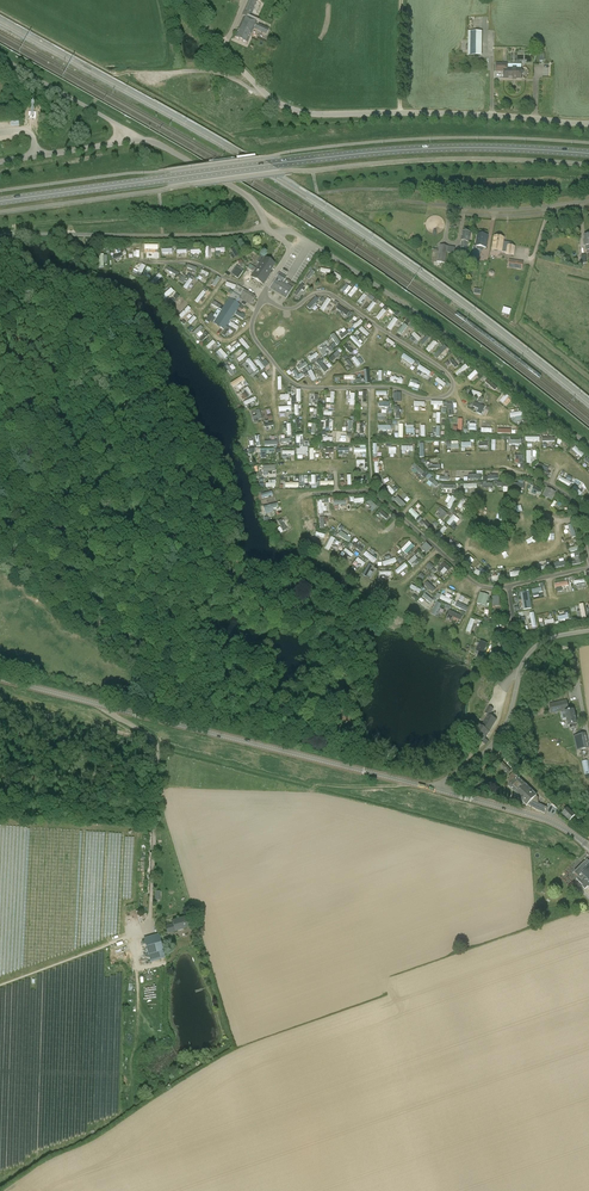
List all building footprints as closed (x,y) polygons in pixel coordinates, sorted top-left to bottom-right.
[(242,16),(244,17),(235,38),(247,43),(254,29),(281,42),(284,36),(256,23),(248,19),(257,0),(261,2),(262,0),(250,0),(242,16)] [(482,56),(482,32),(468,32),(468,42),(466,42),(466,46),(468,46),(468,56),(482,56)] [(521,79),(521,75),(523,75),(524,74),(524,71),(523,70),(521,70),(521,69),(507,69),(507,64),(496,64),(496,72),(504,72),(504,79),(521,79)] [(462,241),(461,248),(460,252),(466,253),(468,243),(469,243),(471,233),(462,232),(461,241),(462,241)] [(488,236),(477,234),(475,246),(474,246),(472,258),(480,259),(481,252),(483,252),(483,248),(486,248),(488,236)] [(494,237),(492,250),(502,252),(506,253),(505,255),(514,256),(516,247),(512,246),(512,243),(503,241),(504,238),(494,237)] [(433,250),(431,261),(437,262),(445,264),(447,252),(451,252),(452,247),(448,246),(448,247),(440,245),(440,246),(439,246),(439,249),(438,249),(438,250),(433,249),(433,250)] [(234,247),(231,249),(233,253),(230,255),(232,259),(239,256),(234,247)] [(263,285),(271,272),(270,272),(275,264),(265,257),(264,259),(261,257),(257,263),(260,265),(259,265),(256,269),(254,267),(250,264),(248,267),(254,271),(251,277),(263,285)] [(523,262),(509,260),(508,268),(522,270),(523,262)] [(137,273),(141,275),(146,266),(141,264),(137,273)] [(146,266),(142,276),(148,279),(152,269),(146,266)] [(168,266),(166,269),(178,276),(179,273),(168,266)] [(237,266),(231,274),(238,278),(243,271),(237,266)] [(311,280),(315,270),(309,268),(305,277),(311,280)] [(153,286),(162,276),(159,273),(150,283),(153,286)] [(215,286),(221,278),(217,276),(212,284),(215,286)] [(191,284),(193,280),(189,278),(183,288),(186,290),(188,287),(191,288),(193,285),(191,284)] [(270,287),(286,297),(292,289),(276,279),(270,287)] [(302,283),(294,294),(296,296),(305,286),(302,283)] [(346,283),(341,290),(347,294),(351,287),(346,283)] [(224,330),(226,327),(227,328),(222,335),(225,337),(226,335),(228,336),(229,333),(228,333),(231,328),(227,326),(231,319),(232,317),(233,317),(240,305),(237,303),(240,299),(250,305),(254,299),(256,300),(257,298),(255,297),(245,290),(238,286),(230,298),(229,298),(223,307),(221,306),(214,301),(211,305),(214,306),(213,307),(216,309),(216,308),(219,310),(220,309),(222,311),(221,312),(220,312),(220,313),(217,311),(214,315),(211,313),(209,316),(208,315),(207,317),(208,318),(206,321),(205,322),(208,324),(210,321),(224,330)] [(351,297),(357,289),(354,286),(348,295),(351,297)] [(205,299),(202,297),(208,290),(206,287),(194,300),(200,305),(205,299)] [(162,296),(165,300),(175,292),(171,288),(162,296)] [(315,296),(306,307),(310,310),(319,300),(315,296)] [(327,297),(320,309),(324,311),(331,300),(327,297)] [(176,310),(181,303),(177,299),(172,307),(176,310)] [(373,301),(366,309),(369,312),(376,304),(373,301)] [(183,318),(191,308),(187,306),(180,316),(183,318)] [(338,306),(336,309),(347,315),(349,311),(338,306)] [(510,315),(512,309),(504,307),(502,312),(510,315)] [(379,320),(386,311),(383,309),(376,317),(379,320)] [(244,320),(246,316),(237,311),(235,314),(244,320)] [(188,322),(191,325),(197,318),(194,316),(188,322)] [(387,327),(391,330),(398,320),(395,317),(387,327)] [(361,319),(353,326),(355,328),(363,322),(361,319)] [(397,331),(402,335),(408,326),(404,323),(397,331)] [(200,331),(203,328),(200,325),(193,332),(199,337),(203,333),(200,331)] [(362,326),(359,329),(367,337),(369,334),(362,326)] [(342,339),(349,334),(344,328),(341,330),(343,333),(340,336),(342,339)] [(201,342),(209,335),(207,332),(199,340),(201,342)] [(415,344),(421,338),(415,332),(409,338),(415,344)] [(350,338),(359,347),(362,344),(353,335),(350,338)] [(427,335),(420,342),(423,345),(430,338),(427,335)] [(242,338),(239,340),(247,350),(250,347),(247,344),(246,344),(242,338)] [(206,346),(209,349),(216,343),(213,340),(206,346)] [(434,340),(426,349),(429,352),(437,343),(434,340)] [(232,352),(241,346),(238,342),(229,349),(232,352)] [(325,350),(327,349),(324,343),(318,346),(320,350),(323,356),(327,354),(325,350)] [(347,344),(343,347),(351,354),(354,351),(347,344)] [(221,348),(218,351),(224,359),(227,356),(221,348)] [(240,348),(234,353),(239,359),(245,354),(240,348)] [(442,360),(445,356),(442,353),(445,350),(442,348),(435,354),(442,360)] [(329,359),(332,362),(341,351),(338,349),(329,359)] [(316,352),(314,354),(312,351),(308,353),(311,356),(308,358),(310,361),(319,355),(316,352)] [(401,357),(412,365),(415,361),(404,353),(401,357)] [(364,363),(360,357),(357,360),(355,356),(351,359),(358,367),(364,363)] [(253,377),(260,370),(249,358),(242,365),(253,377)] [(269,364),(266,360),(263,362),(259,358),(255,362),(262,370),(269,364)] [(456,368),(458,365),(452,358),(449,361),(456,368)] [(325,373),(329,370),(320,360),(316,363),(325,373)] [(305,361),(297,367),(299,370),(307,365),(305,361)] [(232,376),(235,373),(228,365),(225,367),(232,376)] [(416,373),(427,380),(431,372),(421,365),(416,373)] [(455,372),(458,376),(468,369),(466,365),(455,372)] [(302,373),(298,375),(296,369),(293,370),(297,380),(304,377),(302,373)] [(475,371),(468,378),(470,380),(478,374),(475,371)] [(355,384),(355,375),(344,376),(344,379),(350,379),(350,384),(355,384)] [(242,376),(230,383),(233,387),(245,380),(242,376)] [(392,376),(390,381),(402,384),(404,379),(392,376)] [(438,377),(435,380),(444,386),(446,383),(438,377)] [(284,389),(284,393),(291,393),(291,388),(287,388),(287,384),(280,384),(280,389),(284,389)] [(468,388),(466,393),(480,398),(482,393),(468,388)] [(243,400),(249,396),(246,389),(237,394),(239,397),(241,396),(243,400)] [(354,405),(355,393),(350,393),(350,391),(347,391),(346,395),(350,395),(350,405),(354,405)] [(334,403),(334,392),(330,392),(330,398),(326,398),(326,403),(334,403)] [(501,395),(498,401),(507,405),(510,398),(501,395)] [(479,408),(477,413),(483,414),(485,405),(474,402),(473,406),(479,408)] [(286,406),(286,411),(283,412),(283,415),(291,415),(291,406),(286,406)] [(253,416),(253,420),(262,419),(260,409),(256,410),(257,415),(253,416)] [(516,420),(522,419),(522,416),(523,415),(523,411),(510,412),(510,417),(515,417),(516,420)] [(325,431),(329,431),(329,417),(321,417),(321,427),(325,427),(325,431)] [(271,429),(270,426),(274,425),(273,422),(265,423),(266,430),(271,429)] [(406,434),(415,434),(415,425),(406,425),(406,434)] [(484,451),(487,451),(487,442),(479,443),(479,446),(484,446),(484,451)] [(366,445),(360,445),(360,448),(354,448),(354,453),(363,453),(363,457),(366,457),(366,445)] [(576,446),(573,449),(581,458),(584,454),(576,446)] [(308,448),(297,447),(297,455),(308,456),(308,448)] [(274,453),(274,449),(260,449),(260,458),(266,458),(266,453),(274,453)] [(523,463),(523,455),(515,455),(516,459),(519,459),(519,463),(523,463)] [(437,487),(440,484),(431,478),(432,477),(414,463),(412,466),(415,468),(412,471),(419,477),(421,474),(429,480),(426,483),(430,486),(432,484),(437,487)] [(540,463),(536,470),(548,478),(551,473),(547,471),(548,468),(540,463)] [(307,481),(311,480),(312,486),(320,485),(320,481),(316,481),(316,475),(307,476),(307,481)] [(561,476),(558,481),(569,486),(572,482),(561,476)] [(511,481),(511,489),(524,489),(523,480),(511,481)] [(504,492),(508,492),(508,483),(497,482),(497,486),(504,487),(504,492)] [(384,489),(392,496),(395,492),(388,485),(384,489)] [(456,489),(456,485),(442,485),(442,488),(444,489),(444,493),(449,493),(449,489),(456,489)] [(541,494),(542,490),(530,485),(528,489),(541,494)] [(573,489),(580,495),(582,492),(575,487),(573,489)] [(543,495),(551,499),(555,493),(547,488),(543,495)] [(445,502),(448,504),(446,507),(451,509),(456,498),(449,495),(445,502)] [(394,500),(395,501),(394,501),(402,508),(406,504),(397,496),(394,500)] [(359,502),(364,502),(363,498),(354,499),(354,507),(360,506),(359,502)] [(322,500),(317,500),(319,513),(326,512),(325,503),(322,503),(322,500)] [(369,500),(364,505),(372,512),(377,506),(369,500)] [(263,507),(266,514),(274,511),(273,509),(278,507),(276,502),(263,507)] [(435,514),(442,520),(447,514),(441,507),(435,514)] [(417,519),(420,516),(412,508),(409,512),(417,519)] [(379,513),(386,520),(389,517),(381,510),(379,513)] [(454,520),(457,523),(460,520),(454,514),(447,523),(450,525),(454,520)] [(280,533),(287,530),(281,519),(278,521),(281,527),(277,529),(280,533)] [(423,524),(429,531),(433,528),(426,521),(423,524)] [(572,524),(567,525),(572,539),(577,537),(572,524)] [(340,525),(334,535),(336,537),(343,527),(340,525)] [(442,540),(445,536),(442,534),(447,528),(444,526),(437,536),(442,540)] [(341,531),(338,534),(347,542),(349,539),(341,531)] [(329,551),(335,539),(331,536),(325,549),(329,551)] [(409,541),(405,545),(406,545),(401,549),(406,555),(415,547),(409,541)] [(355,542),(353,545),(351,542),(348,545),(358,555),(363,549),(355,542)] [(345,548),(340,556),(353,564),(358,557),(345,548)] [(375,563),(377,559),(366,552),(363,556),(375,563)] [(475,561),(470,553),(463,557),(468,565),(475,561)] [(414,555),(408,562),(411,565),(417,558),(414,555)] [(382,561),(384,566),(396,562),(395,558),(382,561)] [(559,562),(554,563),(555,567),(566,566),(565,558),(559,559),(559,562)] [(438,569),(443,575),(451,568),(445,562),(438,569)] [(405,563),(395,571),(398,574),(408,566),(405,563)] [(373,572),(370,571),(373,566),(370,564),(364,574),(370,577),(373,572)] [(480,567),(478,570),(476,569),(474,573),(481,578),(486,571),(480,567)] [(579,584),(579,587),(586,586),(584,579),(574,581),(574,585),(579,584)] [(428,581),(424,585),(433,593),(436,589),(428,581)] [(555,588),(559,588),(559,591),(562,591),(562,587),(568,586),(568,582),(554,582),(555,588)] [(420,593),(421,590),(412,584),(410,588),(420,593)] [(533,593),(537,592),(539,598),(543,597),(541,587),(532,590),(533,593)] [(477,603),(486,606),(489,595),(480,592),(477,603)] [(521,592),(522,609),(531,609),(530,592),(521,592)] [(422,596),(432,603),(434,600),(425,593),(422,596)] [(451,603),(452,599),(450,599),(451,595),(447,593),(446,596),(441,595),(440,600),(451,603)] [(432,614),(436,616),(441,603),(436,601),(432,614)] [(467,612),(469,607),(457,601),(455,606),(467,612)] [(461,620),(463,616),(450,610),(448,614),(461,620)] [(480,641),(476,650),(483,653),(487,644),(480,641)] [(566,701),(549,705),(551,713),(568,709),(566,701)] [(489,732),(497,720),(490,716),(494,709),(489,706),(485,713),(487,715),(487,716),(487,717),(481,726),(479,724),(471,735),(482,743),(490,732),(489,732)] [(570,726),(571,729),(576,728),(575,724),(577,724),(575,719),(576,719),(575,715),(573,710),(561,713),(563,720),(567,719),(568,726),(570,726)] [(577,736),(580,750),(587,748),(584,734),(577,736)] [(508,774),(511,771),(502,762),(499,765),(508,774)] [(510,778),(508,781),(511,784),(508,786),(516,794),(515,795),(526,806),(527,805),(545,813),(547,808),(539,804),(539,798),(536,796),(536,795),(525,784),(525,785),(517,777),(513,773),(509,777),(510,778)] [(562,813),(569,821),(575,815),(567,808),(562,813)] [(133,825),(139,825),(139,822),(143,822),(143,816),(133,816),(133,825)] [(587,860),(574,873),(579,877),(577,880),(584,886),(583,887),(585,890),(588,887),(588,888),(588,861),(587,860)] [(567,883),(568,882),(571,885),(575,879),(566,872),(561,878),(567,883)] [(175,932),(191,927),(188,917),(172,921),(173,924),(165,926),(167,934),(175,931),(175,932)] [(151,962),(165,958),(158,935),(144,939),(151,962)]
